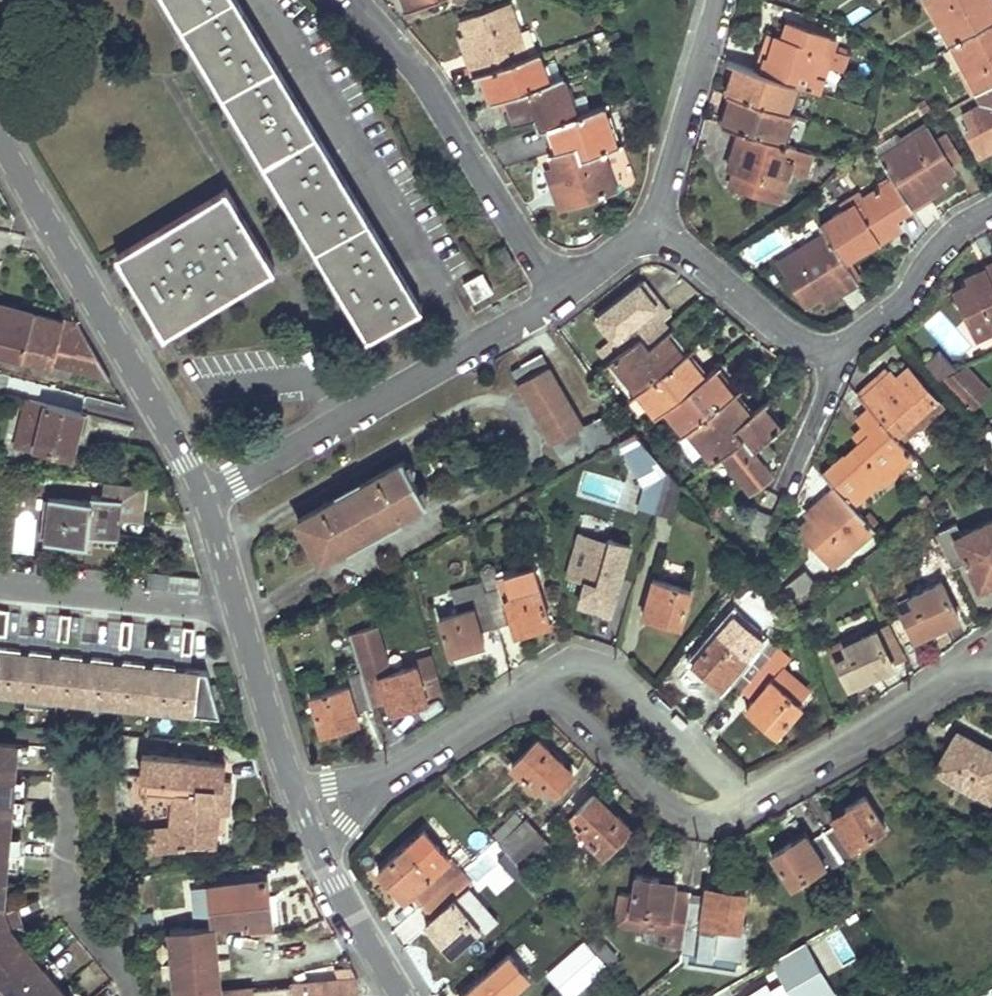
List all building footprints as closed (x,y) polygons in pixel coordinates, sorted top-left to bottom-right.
[(418,305),(235,0),(168,0),(368,335),(418,305)] [(406,8),(426,0),(402,0),(406,8)] [(948,46),(991,22),(991,2),(991,0),(923,0),(948,46)] [(487,69),(526,56),(508,3),(460,20),(466,36),(460,38),(467,59),(466,60),(471,75),(487,69)] [(591,23),(587,11),(578,13),(582,26),(591,23)] [(835,38),(786,22),(781,37),(775,35),(768,59),(765,58),(761,71),(795,82),(818,90),(826,66),(842,71),(848,54),(832,49),(835,38)] [(948,46),(967,80),(968,79),(975,93),(991,84),(991,22),(948,46)] [(543,63),(539,52),(526,56),(487,69),(492,85),(486,87),(491,100),(501,96),(508,94),(548,80),(543,63)] [(561,76),(556,59),(543,63),(548,80),(561,76)] [(795,82),(761,71),(732,62),(729,74),(732,75),(726,93),(728,93),(786,112),(795,82)] [(548,124),(575,115),(569,98),(561,76),(548,80),(508,94),(514,110),(517,121),(533,116),(538,127),(548,124)] [(975,93),(981,104),(963,114),(969,126),(965,128),(979,154),(991,146),(991,84),(975,93)] [(585,92),(569,98),(575,115),(591,109),(585,92)] [(723,123),(739,128),(782,142),(791,113),(786,112),(728,93),(724,105),(728,106),(723,123)] [(508,94),(501,96),(507,113),(514,110),(508,94)] [(616,144),(603,105),(591,109),(575,115),(548,124),(553,138),(557,150),(575,144),(579,156),(601,149),(616,144)] [(898,136),(896,133),(873,147),(878,156),(925,127),(922,123),(898,136)] [(939,178),(952,170),(947,162),(934,141),(925,127),(878,156),(892,177),(910,206),(943,185),(939,178)] [(729,183),(779,199),(789,168),(796,146),(782,142),(739,128),(726,165),(734,168),(729,183)] [(947,133),(934,141),(947,162),(960,154),(947,133)] [(560,207),(615,189),(601,149),(579,156),(575,144),(557,150),(548,153),(553,168),(547,170),(560,207)] [(796,146),(789,168),(803,173),(810,151),(796,146)] [(836,171),(840,176),(851,166),(847,161),(836,171)] [(896,216),(911,207),(910,206),(892,177),(862,195),(863,198),(845,209),(844,206),(819,221),(825,231),(844,260),(878,240),(879,243),(904,229),(896,216)] [(165,332),(271,269),(224,188),(117,253),(165,332)] [(858,189),(840,200),(844,206),(845,209),(863,198),(862,195),(858,189)] [(824,302),(857,281),(844,260),(825,231),(778,261),(805,305),(820,295),(824,302)] [(954,290),(976,337),(989,330),(990,332),(991,331),(991,263),(988,265),(989,266),(966,277),(969,283),(954,290)] [(474,299),(493,289),(482,270),(464,280),(474,299)] [(607,340),(596,349),(607,362),(610,359),(640,336),(648,346),(662,335),(670,328),(661,316),(666,312),(651,293),(653,291),(643,279),(597,317),(598,318),(593,322),(607,340)] [(22,357),(34,312),(0,303),(0,352),(22,357)] [(65,320),(34,312),(22,357),(53,365),(65,320)] [(53,365),(110,379),(79,324),(65,320),(53,365)] [(669,344),(662,335),(648,346),(640,336),(610,359),(621,373),(615,378),(630,396),(637,391),(682,355),(683,354),(672,341),(669,344)] [(939,349),(924,361),(940,380),(955,368),(939,349)] [(552,442),(580,426),(539,353),(511,369),(552,442)] [(689,364),(682,355),(637,391),(656,415),(664,408),(705,376),(693,361),(689,364)] [(860,397),(868,406),(900,441),(917,427),(918,427),(942,406),(907,366),(895,376),(890,370),(860,397)] [(714,368),(705,376),(664,408),(683,432),(687,429),(729,396),(722,387),(726,384),(714,368)] [(966,369),(941,381),(968,410),(987,390),(966,369)] [(78,433),(87,395),(32,382),(17,442),(50,451),(72,456),(78,433)] [(750,413),(733,392),(729,396),(687,429),(712,461),(723,453),(742,437),(734,427),(750,413)] [(87,395),(78,433),(83,435),(93,397),(87,395)] [(734,427),(742,437),(723,453),(751,488),(771,472),(762,462),(752,449),(766,438),(781,426),(763,404),(750,413),(734,427)] [(822,471),(835,486),(853,505),(881,480),(884,483),(896,473),(895,472),(913,456),(900,441),(868,406),(857,415),(864,424),(870,431),(859,440),(844,454),(843,453),(822,471)] [(619,438),(621,437),(607,411),(580,426),(594,452),(611,442),(619,438)] [(870,431),(864,424),(853,433),(859,440),(870,431)] [(655,455),(633,430),(621,437),(619,438),(645,485),(639,505),(656,510),(668,470),(655,455)] [(635,485),(631,503),(639,505),(645,485),(619,438),(611,442),(635,485)] [(752,449),(762,462),(776,451),(766,438),(752,449)] [(50,451),(17,442),(16,447),(49,456),(50,451)] [(401,459),(295,519),(309,543),(318,559),(424,500),(401,459)] [(679,483),(668,470),(656,510),(671,515),(679,483)] [(864,518),(853,505),(835,486),(806,511),(811,516),(799,527),(833,566),(874,529),(864,518)] [(89,536),(117,538),(117,536),(119,518),(121,497),(91,494),(91,499),(51,495),(46,541),(88,545),(89,536)] [(933,501),(926,494),(917,502),(923,509),(933,501)] [(747,533),(761,539),(772,515),(758,509),(747,533)] [(864,518),(874,529),(880,524),(870,513),(864,518)] [(935,532),(952,568),(966,561),(979,587),(991,581),(991,520),(961,534),(956,522),(935,532)] [(606,547),(608,539),(597,537),(595,543),(588,541),(583,558),(578,574),(573,595),(611,605),(626,552),(606,547)] [(578,574),(583,558),(576,556),(571,572),(578,574)] [(489,588),(484,590),(495,624),(511,620),(511,621),(522,618),(525,628),(549,621),(532,565),(504,573),(498,576),(493,563),(481,568),(489,588)] [(790,605),(812,587),(800,572),(778,591),(790,605)] [(684,610),(690,588),(652,577),(642,615),(675,624),(680,609),(684,610)] [(942,624),(959,616),(940,580),(909,596),(913,605),(900,611),(914,638),(929,631),(927,626),(940,620),(942,624)] [(495,624),(484,590),(481,582),(452,590),(458,610),(438,617),(448,651),(473,643),(470,634),(479,631),(479,628),(495,624)] [(913,605),(909,596),(896,602),(900,611),(913,605)] [(9,609),(3,609),(0,635),(7,635),(9,609)] [(680,609),(675,624),(680,625),(684,610),(680,609)] [(70,628),(71,614),(61,613),(59,627),(70,628)] [(522,618),(511,621),(514,631),(525,628),(522,618)] [(133,621),(123,620),(121,634),(131,635),(133,621)] [(927,626),(929,631),(942,624),(940,620),(927,626)] [(375,624),(347,632),(360,672),(370,704),(386,700),(388,707),(393,706),(394,709),(427,699),(426,694),(443,689),(432,653),(414,658),(416,662),(389,670),(375,624)] [(877,632),(891,662),(904,656),(890,626),(877,632)] [(70,628),(59,627),(58,639),(63,639),(68,640),(70,628)] [(193,641),(194,628),(185,627),(183,641),(193,641)] [(849,653),(837,659),(850,685),(864,678),(862,673),(875,666),(878,672),(893,664),(891,662),(877,632),(875,629),(845,643),(849,653)] [(470,634),(473,643),(482,641),(479,631),(470,634)] [(776,645),(763,634),(745,656),(715,632),(690,662),(708,677),(711,674),(723,684),(729,677),(741,688),(776,645)] [(131,635),(121,634),(120,645),(125,646),(130,647),(131,635)] [(849,653),(845,643),(843,639),(828,647),(834,660),(837,659),(849,653)] [(193,641),(183,641),(182,652),(186,653),(192,653),(193,641)] [(0,645),(0,691),(26,694),(31,651),(14,650),(15,647),(0,645)] [(790,656),(776,645),(741,688),(753,698),(750,702),(762,712),(757,718),(776,733),(801,702),(799,700),(809,688),(782,666),(790,656)] [(45,649),(31,648),(31,651),(26,694),(57,698),(62,655),(45,653),(45,649)] [(76,652),(62,651),(62,655),(57,698),(88,701),(92,658),(76,656),(76,652)] [(107,656),(93,654),(92,658),(88,701),(119,704),(124,662),(107,660),(107,656)] [(782,666),(809,688),(817,679),(790,656),(782,666)] [(139,659),(124,657),(124,662),(119,704),(150,707),(155,665),(138,663),(139,659)] [(170,662),(155,661),(155,665),(150,707),(181,711),(186,668),(169,666),(170,662)] [(867,683),(880,676),(878,672),(875,666),(862,673),(864,678),(867,683)] [(207,670),(186,668),(181,711),(220,715),(207,670)] [(355,709),(370,704),(360,672),(343,677),(345,684),(309,695),(321,732),(352,722),(351,719),(358,717),(355,709)] [(711,674),(708,677),(721,687),(723,684),(711,674)] [(762,712),(750,702),(745,707),(757,718),(762,712)] [(733,748),(741,741),(730,731),(722,739),(733,748)] [(959,732),(938,770),(991,799),(991,797),(991,750),(959,732)] [(511,764),(547,799),(574,772),(536,737),(511,764)] [(0,742),(0,769),(15,770),(17,743),(0,742)] [(232,779),(224,778),(226,762),(149,755),(142,755),(140,778),(142,778),(147,779),(146,793),(149,793),(176,796),(174,822),(162,823),(162,829),(164,849),(195,846),(215,848),(219,812),(229,812),(231,795),(232,779)] [(0,769),(0,797),(13,798),(15,770),(0,769)] [(570,820),(603,854),(630,826),(596,793),(570,820)] [(837,824),(824,832),(843,864),(859,854),(855,847),(886,827),(865,794),(832,815),(837,824)] [(0,797),(0,823),(11,824),(13,798),(0,797)] [(498,841),(512,859),(539,831),(526,817),(524,819),(516,811),(492,834),(498,841)] [(0,823),(0,851),(9,852),(11,824),(0,823)] [(164,849),(162,829),(141,831),(143,851),(164,849)] [(552,843),(539,831),(512,859),(526,874),(552,843)] [(843,864),(824,832),(810,841),(805,833),(772,854),(792,887),(826,866),(831,872),(843,864)] [(517,882),(526,874),(512,859),(498,841),(491,852),(505,869),(503,870),(513,881),(515,880),(517,882)] [(414,891),(424,903),(461,871),(449,858),(432,873),(425,865),(407,845),(378,870),(396,890),(405,900),(414,891)] [(442,850),(425,865),(432,873),(449,858),(442,850)] [(0,851),(0,879),(7,879),(9,852),(0,851)] [(513,881),(503,870),(497,876),(507,887),(513,881)] [(474,884),(461,871),(424,903),(435,916),(426,923),(443,942),(452,952),(480,928),(485,932),(498,921),(469,888),(474,884)] [(668,922),(665,944),(682,946),(690,892),(674,890),(676,881),(637,875),(634,895),(620,893),(616,924),(642,928),(644,919),(668,922)] [(209,886),(214,925),(245,921),(245,927),(271,924),(268,897),(266,880),(209,886)] [(706,894),(690,892),(682,946),(699,948),(703,923),(740,928),(746,891),(708,885),(706,894)] [(207,890),(195,890),(194,921),(206,921),(207,890)] [(4,906),(10,925),(22,920),(17,903),(4,906)] [(4,906),(0,906),(0,933),(10,925),(4,906)] [(26,945),(10,925),(0,933),(0,967),(26,945)] [(199,993),(220,991),(217,962),(214,925),(169,929),(175,995),(199,993)] [(559,986),(596,954),(589,945),(586,941),(549,975),(559,986)] [(608,957),(593,941),(589,945),(596,954),(603,961),(608,957)] [(0,967),(0,990),(5,995),(7,995),(44,966),(26,945),(0,967)] [(774,963),(794,995),(824,995),(832,991),(804,945),(774,963)] [(608,967),(603,961),(596,954),(559,986),(567,995),(575,995),(608,967)] [(7,995),(50,995),(62,987),(44,966),(7,995)] [(488,973),(462,995),(508,995),(488,973)] [(199,993),(199,995),(358,995),(356,980),(251,989),(220,991),(199,993)] [(742,995),(773,995),(765,983),(742,995)] [(50,995),(70,995),(62,987),(50,995)]
